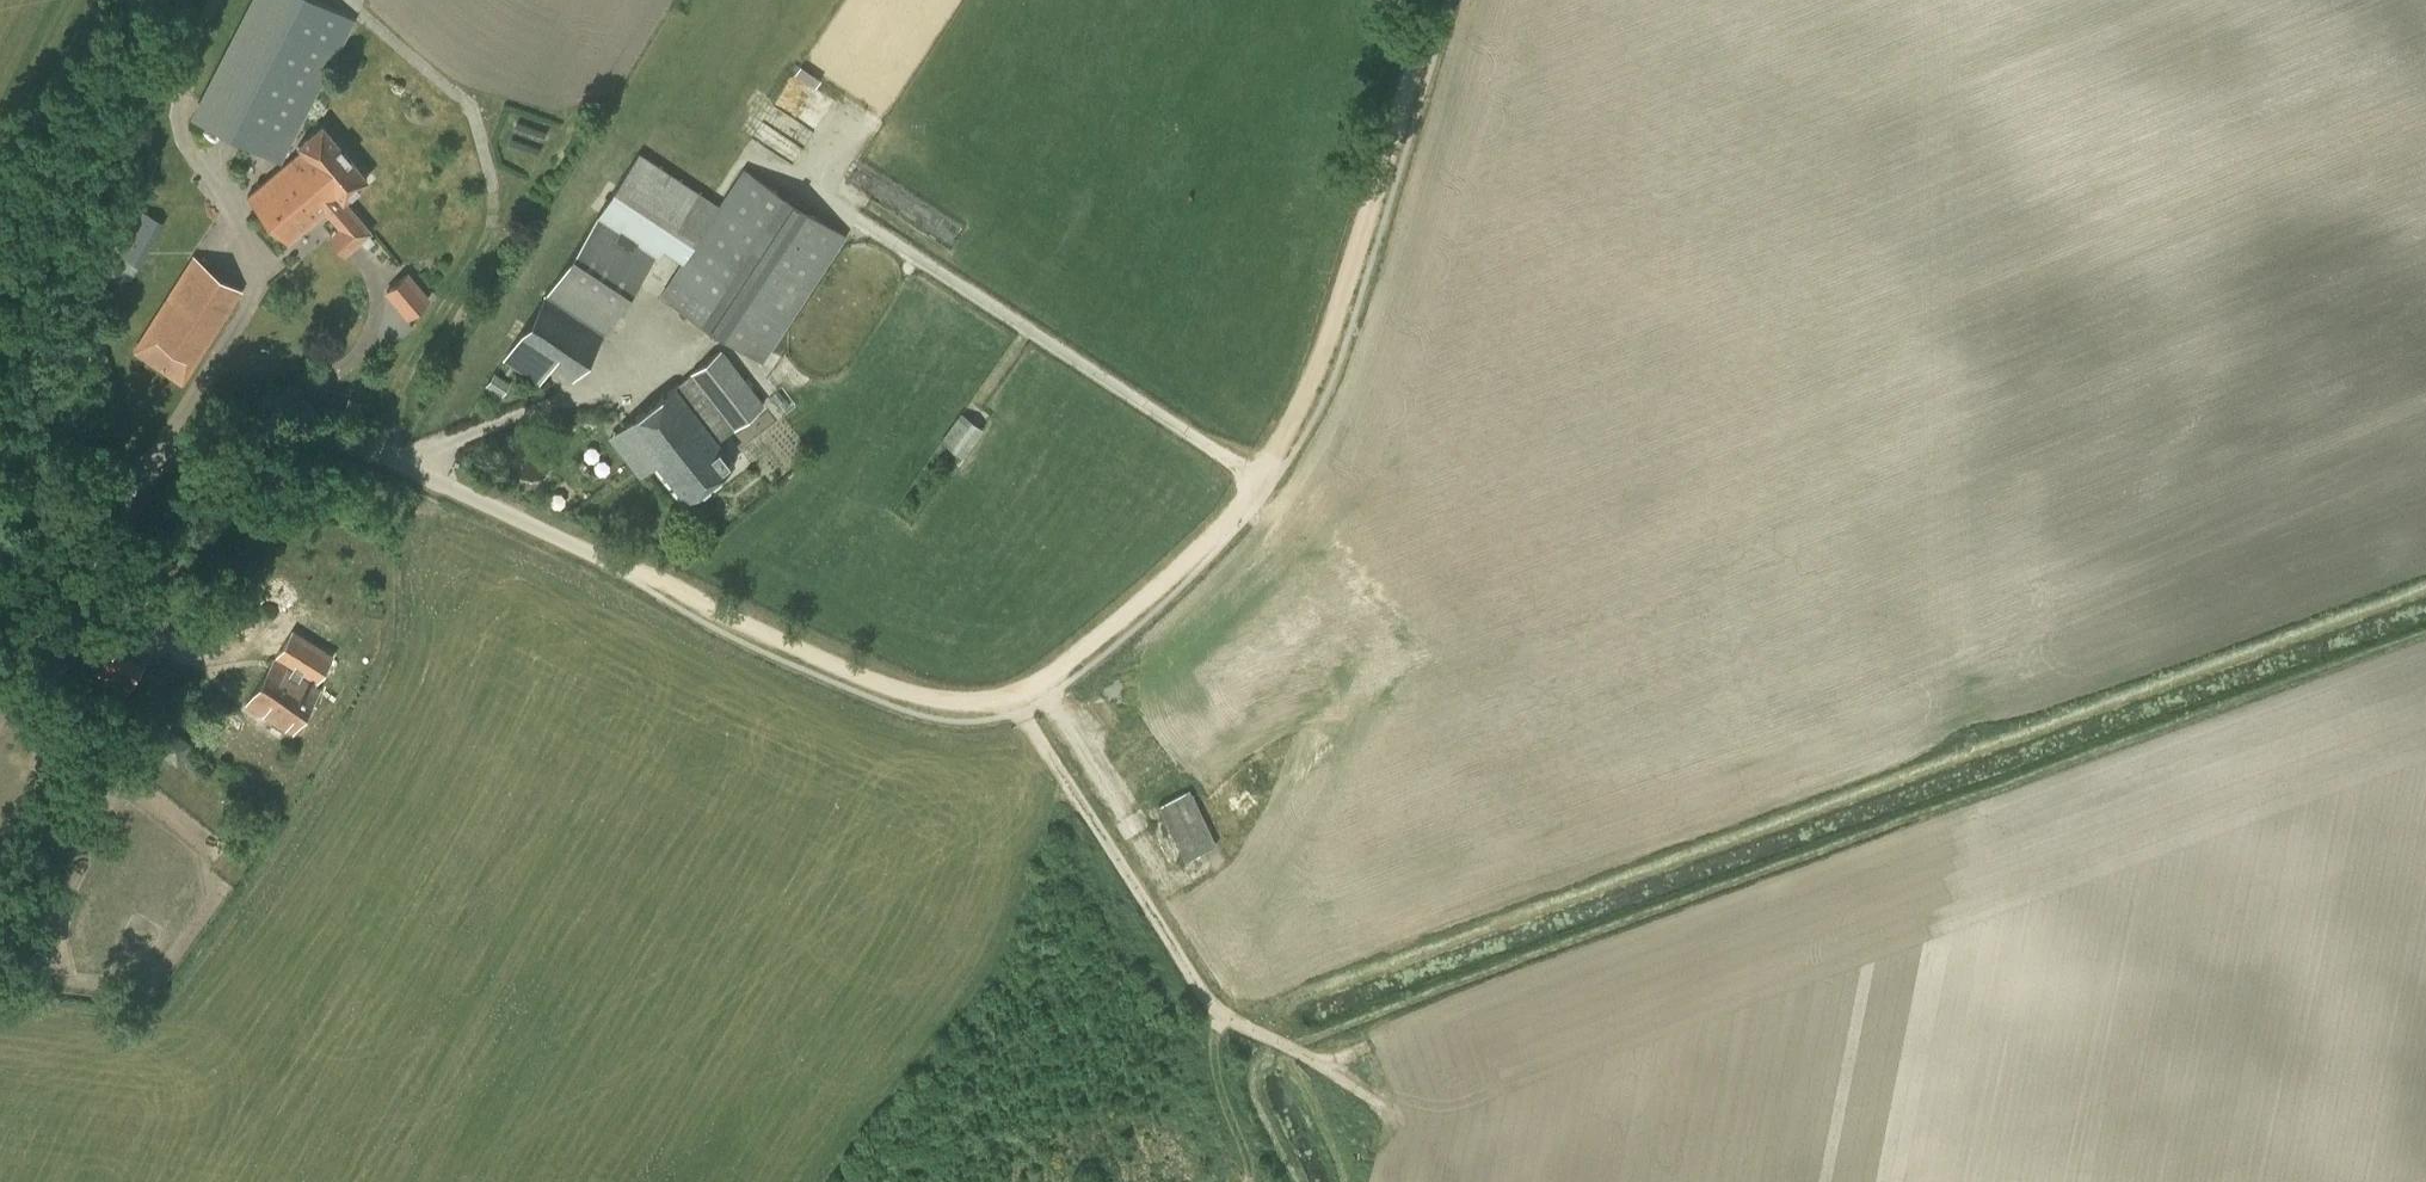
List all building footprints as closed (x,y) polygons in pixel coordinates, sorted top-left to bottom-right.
[(218,129),(282,162),(355,19),(317,0),(250,0),(191,116),(208,125),(204,132),(214,137),(218,129)] [(248,197),(259,209),(299,175),(302,178),(314,167),(342,200),(343,199),(367,178),(321,125),(298,144),(303,149),(248,197)] [(639,152),(546,293),(604,331),(660,247),(682,262),(661,295),(762,363),(846,237),(743,169),(720,204),(639,152)] [(299,175),(259,209),(288,243),(325,211),(339,227),(333,233),(348,250),(371,230),(343,199),(342,200),(314,167),(302,178),(299,175)] [(140,208),(116,251),(126,256),(123,261),(109,254),(97,277),(111,285),(117,273),(116,272),(120,265),(134,274),(139,265),(140,265),(164,222),(140,208)] [(193,256),(133,352),(180,386),(242,291),(193,256)] [(387,289),(411,317),(435,297),(412,269),(387,289)] [(603,334),(545,296),(503,359),(539,383),(549,368),(573,381),(603,334)] [(625,425),(685,500),(734,461),(718,441),(765,404),(721,349),(625,425)] [(940,441),(962,458),(983,430),(961,412),(940,441)] [(56,632),(47,646),(97,678),(122,640),(101,627),(86,651),(56,632)] [(274,661),(247,706),(292,733),(320,688),(274,661)] [(1142,812),(1168,867),(1200,852),(1216,844),(1190,788),(1173,796),(1142,812)]
